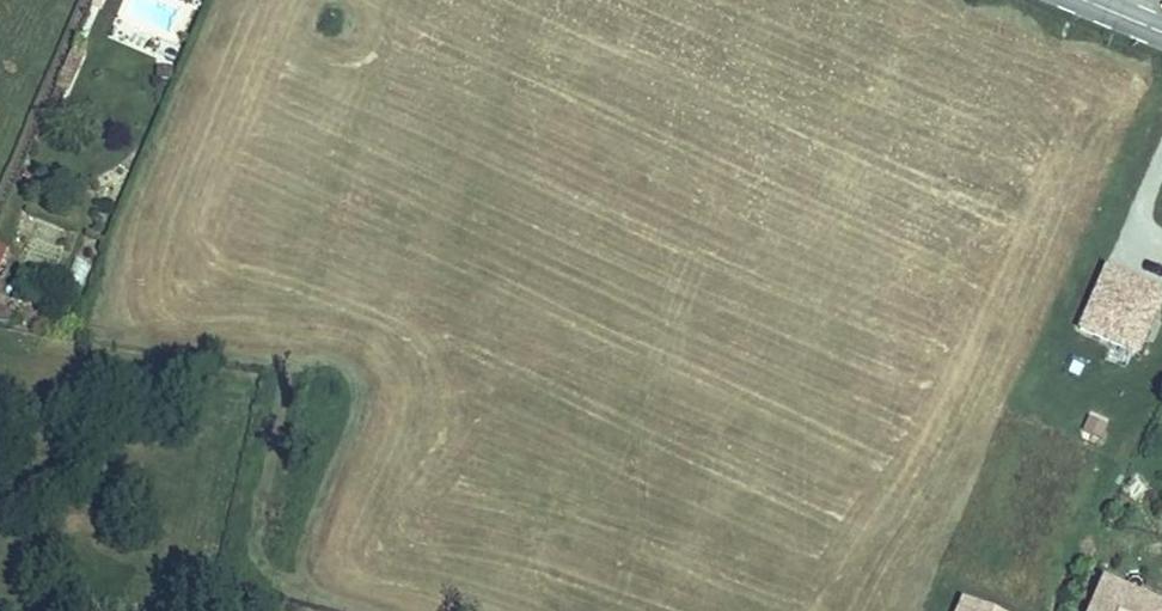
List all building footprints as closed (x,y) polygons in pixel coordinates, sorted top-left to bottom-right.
[(71,71),(60,66),(49,94),(60,98),(71,71)] [(1138,354),(1161,284),(1098,262),(1074,333),(1138,354)] [(1053,610),(1082,610),(1083,609),(1087,610),(1135,610),(1137,606),(1070,575),(1053,610)] [(955,592),(947,610),(1004,610),(955,592)]
